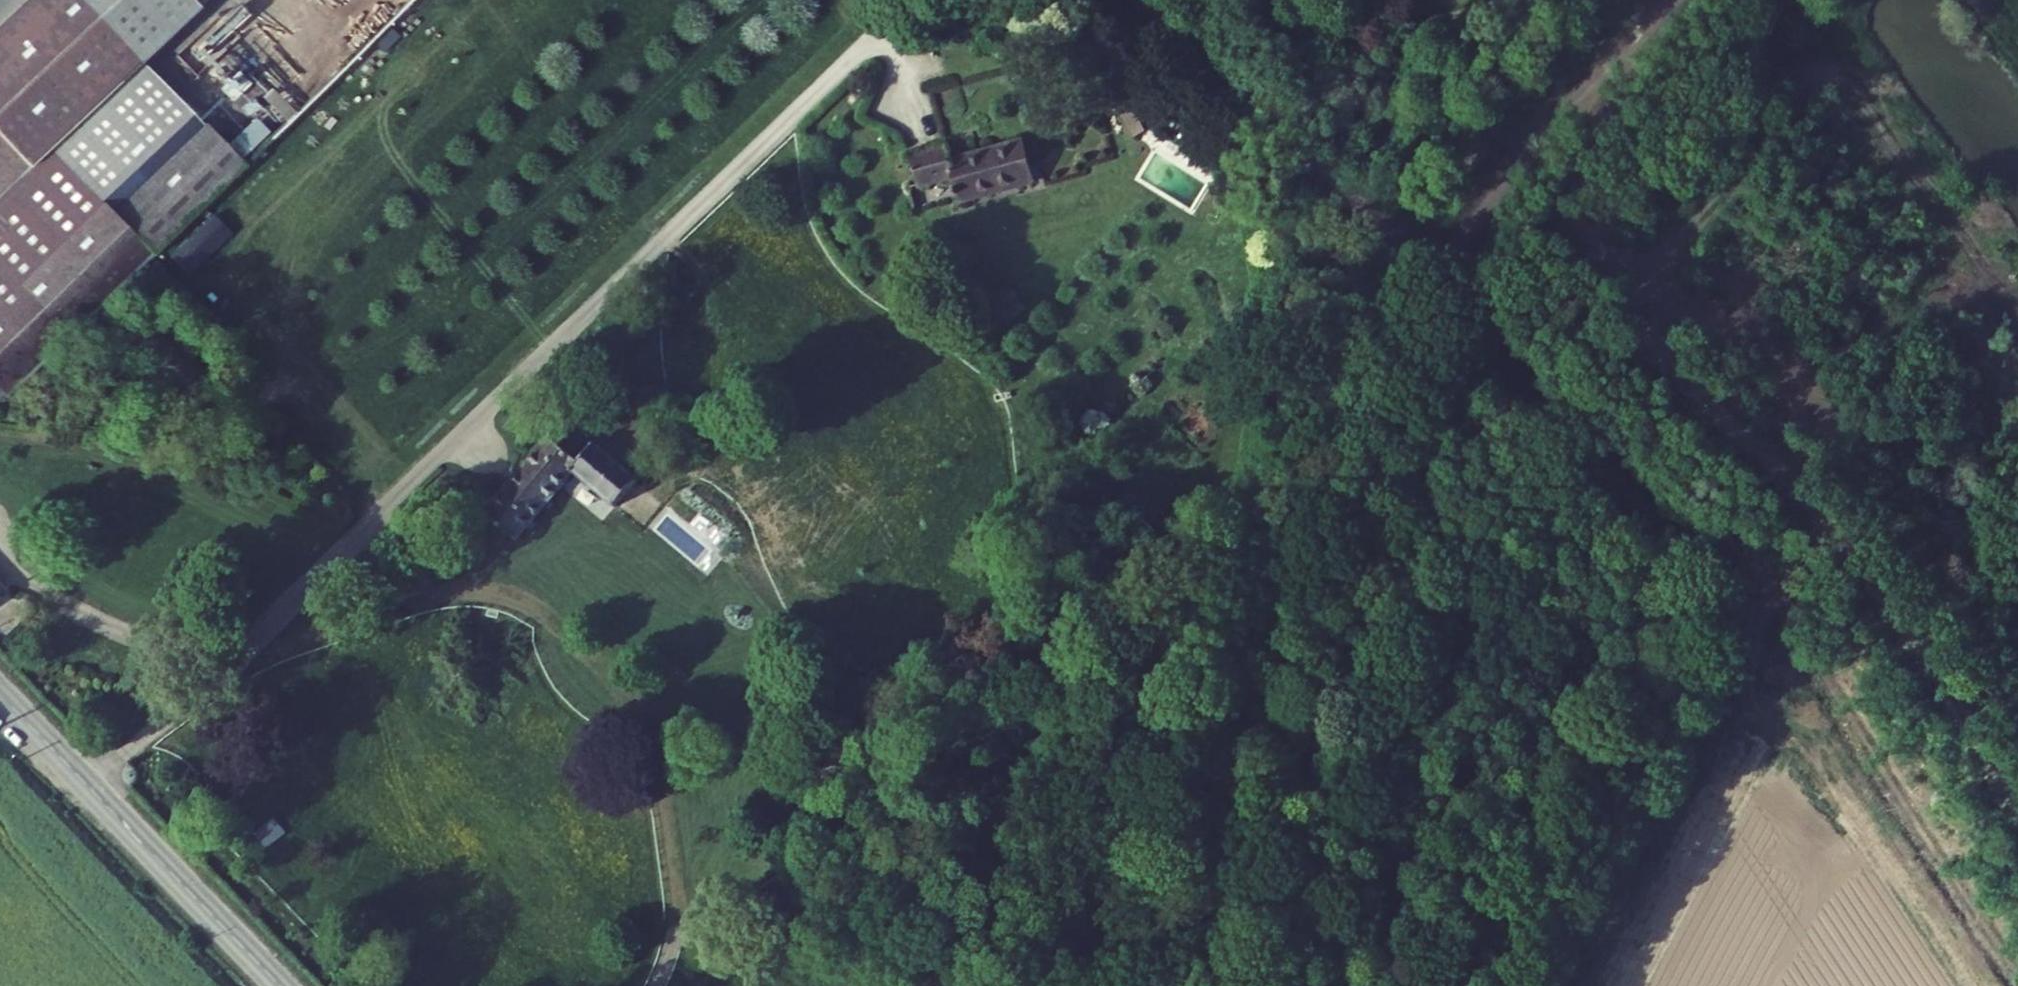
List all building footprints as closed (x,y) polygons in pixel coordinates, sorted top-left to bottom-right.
[(0,26),(0,370),(11,382),(186,224),(232,182),(266,151),(229,111),(131,200),(71,134),(163,50),(117,0),(29,0),(0,26)] [(1129,135),(1152,126),(1143,106),(1120,115),(1129,135)] [(969,156),(935,163),(942,196),(977,189),(981,209),(1064,192),(1056,154),(972,172),(969,156)] [(232,182),(186,224),(203,242),(249,200),(232,182)] [(614,418),(581,454),(624,493),(648,466),(640,459),(649,449),(614,418)] [(521,522),(524,518),(581,454),(550,426),(488,494),(521,522)] [(0,552),(0,577),(12,565),(0,552)]
